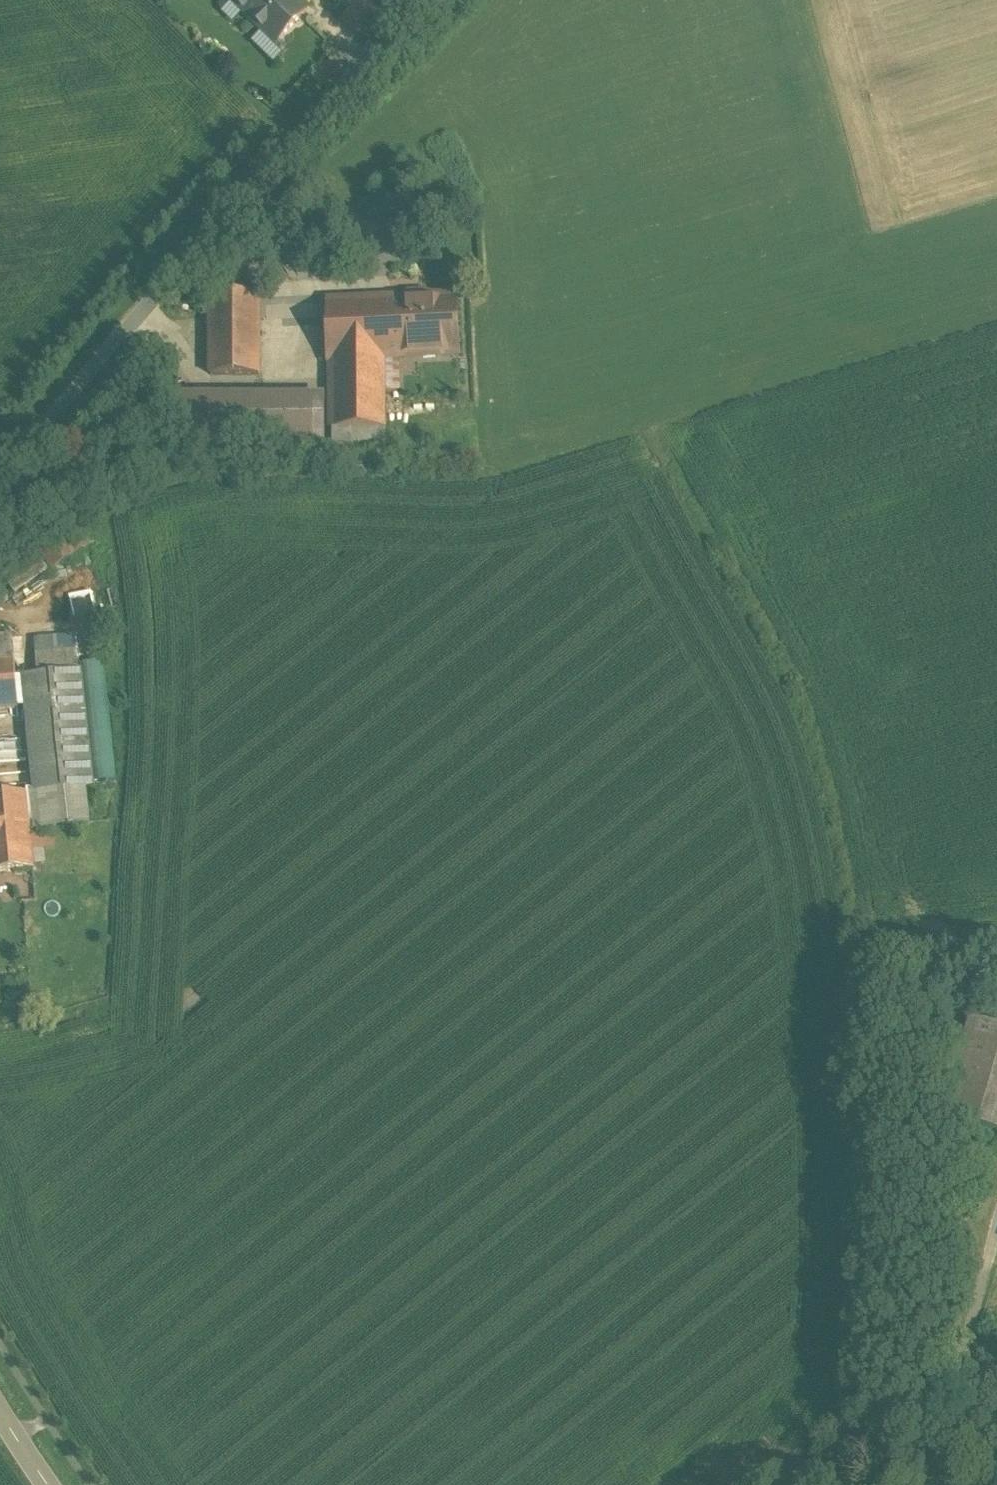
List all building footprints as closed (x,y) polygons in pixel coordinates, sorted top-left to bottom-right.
[(276,43),(308,11),(297,0),(232,0),(276,43)] [(259,294),(211,294),(211,374),(259,374),(259,294)] [(395,298),(396,357),(457,354),(454,294),(395,298)] [(396,357),(395,298),(329,300),(330,360),(331,360),(333,452),(386,450),(385,391),(397,390),(396,357)] [(326,393),(173,393),(172,449),(326,450),(326,393)] [(0,637),(0,709),(19,707),(13,636),(0,637)] [(24,677),(36,791),(0,795),(0,872),(34,869),(29,822),(42,821),(42,828),(53,826),(86,823),(82,785),(92,784),(81,671),(24,677)] [(972,1017),(944,1115),(996,1130),(996,1025),(972,1017)]
